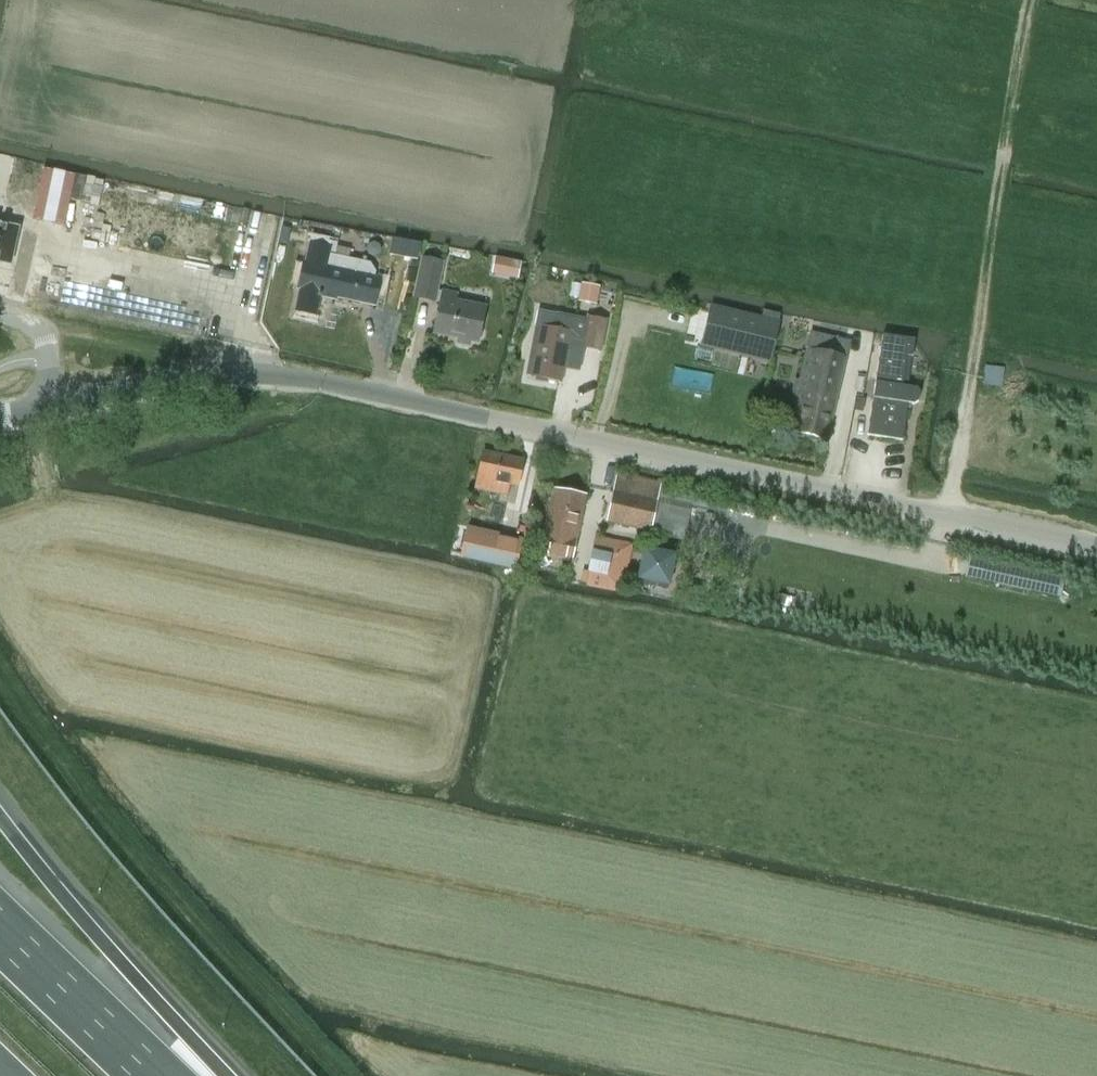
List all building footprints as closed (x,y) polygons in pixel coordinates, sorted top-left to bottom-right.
[(50,191),(54,170),(44,168),(33,219),(43,222),(50,191)] [(64,172),(54,170),(50,191),(60,194),(64,172)] [(60,198),(70,200),(75,175),(66,173),(60,198)] [(54,224),(60,194),(50,191),(43,222),(54,224)] [(55,224),(64,226),(70,201),(60,199),(55,224)] [(10,265),(18,228),(0,224),(0,263),(10,265)] [(311,242),(306,264),(304,263),(299,289),(301,289),(296,310),(315,314),(319,297),(321,297),(322,294),(374,305),(380,279),(374,278),(376,270),(371,263),(328,254),(330,247),(311,242)] [(483,330),(481,329),(486,307),(456,301),(457,295),(439,291),(445,262),(423,257),(415,297),(436,301),(437,299),(443,301),(436,333),(459,338),(460,344),(470,346),(473,341),(478,342),(479,338),(481,338),(483,336),(484,333),(483,330)] [(510,277),(517,279),(521,262),(513,260),(510,277)] [(580,301),(592,303),(595,285),(583,283),(580,301)] [(770,363),(779,322),(778,322),(780,314),(764,311),(762,318),(711,306),(701,346),(770,363)] [(589,317),(588,321),(559,315),(556,329),(543,326),(536,361),(530,360),(527,375),(533,376),(533,377),(537,378),(536,381),(547,383),(548,380),(562,382),(566,361),(580,364),(580,365),(581,365),(584,348),(601,351),(607,321),(589,317)] [(915,339),(883,335),(867,435),(902,440),(908,403),(914,404),(918,401),(920,392),(917,388),(908,387),(915,339)] [(808,347),(800,379),(802,379),(790,430),(823,438),(842,356),(808,347)] [(1001,367),(983,365),(981,382),(998,384),(1001,367)] [(673,387),(713,391),(715,372),(674,368),(673,387)] [(857,397),(855,410),(863,411),(865,398),(857,397)] [(523,461),(483,452),(475,489),(500,494),(502,483),(518,487),(523,461)] [(660,484),(617,474),(606,522),(649,531),(660,484)] [(728,499),(661,484),(660,484),(656,498),(724,513),(727,499),(728,499)] [(586,495),(554,488),(540,554),(572,561),(586,495)] [(467,530),(461,557),(515,569),(521,542),(467,530)] [(624,593),(634,545),(597,537),(594,551),(593,551),(589,572),(590,572),(588,586),(624,593)] [(644,548),(637,582),(668,589),(675,555),(644,548)] [(969,559),(966,576),(1060,597),(1064,580),(969,559)] [(588,584),(590,572),(589,572),(583,570),(580,582),(588,584)] [(700,596),(702,588),(689,586),(687,594),(700,596)] [(778,595),(776,603),(784,605),(786,597),(778,595)]
